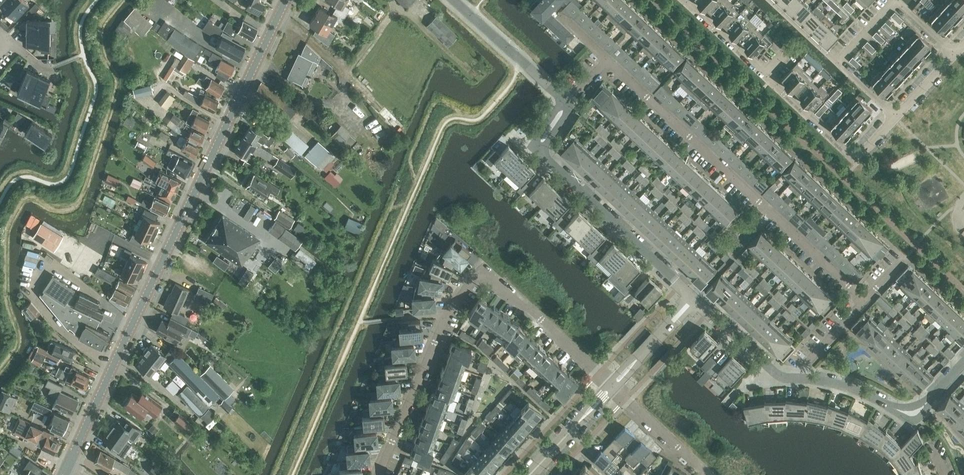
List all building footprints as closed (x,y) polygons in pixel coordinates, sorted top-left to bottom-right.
[(7,11),(18,0),(3,0),(0,3),(0,4),(7,11)] [(7,11),(16,19),(28,6),(27,5),(26,5),(23,2),(24,0),(18,0),(7,11)] [(249,2),(248,2),(249,3),(247,8),(259,14),(264,3),(261,1),(261,0),(260,0),(245,0),(249,2)] [(335,9),(346,16),(350,8),(344,5),(347,0),(329,0),(337,5),(335,9)] [(533,11),(567,43),(574,35),(550,13),(562,0),(542,0),(541,2),(539,0),(532,8),(534,10),(533,11)] [(607,16),(622,0),(605,0),(601,4),(609,11),(606,15),(607,16)] [(616,24),(632,7),(625,0),(622,0),(607,16),(616,24)] [(712,12),(723,0),(708,0),(702,7),(706,10),(708,8),(712,12)] [(718,21),(734,4),(730,0),(723,0),(712,12),(716,16),(714,18),(718,21)] [(794,14),(794,13),(805,2),(803,0),(790,0),(785,5),(786,6),(787,7),(786,9),(793,15),(794,14)] [(939,8),(954,23),(955,22),(956,23),(963,14),(963,13),(951,0),(950,0),(946,0),(939,8)] [(951,0),(963,13),(963,12),(963,0),(951,0)] [(564,8),(568,11),(575,4),(571,1),(564,8)] [(802,23),(803,22),(817,6),(816,6),(813,9),(805,2),(794,13),(794,14),(796,15),(795,17),(802,23)] [(29,9),(33,13),(39,7),(35,3),(29,9)] [(723,23),(727,27),(742,11),(741,11),(740,13),(733,6),(735,5),(734,4),(718,21),(722,25),(723,23)] [(851,5),(847,9),(851,13),(855,9),(851,5)] [(320,6),(315,15),(332,25),(335,19),(342,23),(346,16),(335,9),(333,13),(320,6)] [(811,32),(812,30),(826,15),(817,6),(803,22),(805,24),(804,25),(811,32)] [(116,32),(124,40),(134,29),(142,37),(154,25),(135,7),(124,20),(123,19),(116,32)] [(625,32),(628,29),(641,15),(632,7),(616,24),(625,32)] [(954,23),(939,8),(929,18),(945,32),(946,31),(947,32),(952,26),(951,26),(954,23)] [(573,17),(576,20),(583,12),(580,9),(573,17)] [(730,32),(734,36),(750,19),(742,11),(727,27),(731,31),(730,32)] [(891,16),(900,24),(904,20),(895,12),(891,16)] [(332,25),(315,15),(310,24),(322,31),(320,35),(330,41),(335,34),(328,30),(332,25)] [(427,25),(448,46),(458,36),(436,15),(427,25)] [(628,29),(637,37),(650,23),(641,15),(628,29)] [(819,40),(821,38),(820,38),(831,26),(834,23),(826,15),(812,30),(814,32),(812,33),(819,40)] [(582,25),(585,28),(592,20),(589,17),(582,25)] [(739,38),(743,42),(758,26),(750,19),(734,36),(737,40),(739,38)] [(26,20),(26,32),(50,32),(50,20),(26,20)] [(223,29),(234,37),(237,32),(251,40),(257,29),(243,21),(239,27),(228,20),(223,29)] [(882,26),(891,34),(895,30),(886,21),(882,26)] [(156,22),(152,27),(158,31),(161,26),(156,22)] [(641,48),(642,49),(658,31),(650,23),(637,37),(644,44),(641,48)] [(591,33),(594,36),(601,29),(598,25),(591,33)] [(745,47),(749,51),(765,34),(765,33),(763,35),(757,28),(758,27),(758,26),(743,42),(747,46),(745,47)] [(820,38),(821,38),(822,40),(821,41),(828,48),(840,35),(831,26),(820,38)] [(196,62),(205,48),(185,35),(175,28),(167,39),(177,48),(185,54),(194,60),(196,62)] [(642,49),(651,57),(667,40),(658,31),(642,49)] [(873,35),(882,44),(886,39),(877,31),(873,35)] [(50,32),(26,32),(26,45),(50,45),(50,32)] [(221,40),(216,48),(238,60),(238,59),(241,58),(243,54),(242,52),(245,47),(231,40),(232,37),(223,32),(219,39),(221,40)] [(916,32),(907,42),(923,56),(926,53),(926,54),(932,48),(931,47),(932,46),(916,32)] [(599,41),(608,50),(615,42),(607,34),(599,41)] [(765,34),(749,51),(753,54),(755,53),(759,57),(774,41),(765,34)] [(655,54),(663,62),(676,48),(667,40),(651,57),(655,54)] [(864,45),(873,53),(877,49),(868,41),(864,45)] [(615,42),(608,50),(612,53),(619,45),(615,42)] [(901,53),(901,54),(914,66),(914,65),(915,66),(923,58),(922,57),(923,56),(907,42),(909,44),(909,45),(909,44),(901,53)] [(333,67),(321,56),(306,43),(301,54),(298,53),(299,54),(288,77),(287,77),(288,78),(289,82),(293,80),(302,84),(302,86),(305,86),(306,86),(310,77),(311,78),(312,76),(311,75),(317,62),(332,69),(333,67)] [(205,48),(203,52),(211,56),(209,59),(218,65),(215,70),(218,71),(216,76),(224,81),(227,76),(229,77),(234,66),(221,59),(222,57),(213,52),(205,48)] [(676,48),(663,62),(672,70),(685,56),(676,48)] [(617,58),(620,61),(627,53),(624,50),(617,58)] [(194,60),(185,54),(180,64),(178,68),(184,72),(186,73),(194,60)] [(892,63),(905,75),(906,76),(914,67),(913,67),(914,66),(901,54),(900,54),(892,62),(892,63)] [(849,60),(858,69),(862,65),(853,56),(849,60)] [(626,66),(629,69),(636,61),(633,58),(626,66)] [(674,72),(683,81),(696,67),(687,58),(674,72)] [(785,85),(789,88),(805,71),(797,63),(783,79),(787,83),(785,85)] [(883,72),(883,73),(896,85),(897,85),(905,77),(904,76),(905,75),(892,63),(891,64),(883,72)] [(175,67),(171,64),(163,78),(166,80),(173,70),(175,67)] [(178,68),(175,66),(175,67),(173,70),(182,76),(184,72),(178,68)] [(635,74),(643,82),(651,75),(650,75),(652,73),(646,68),(645,70),(642,67),(635,74)] [(681,85),(689,92),(705,75),(696,67),(683,81),(685,82),(681,85)] [(17,91),(29,97),(39,75),(27,70),(17,91)] [(896,85),(883,73),(880,70),(871,81),(886,95),(887,94),(888,95),(894,89),(893,88),(896,85)] [(795,90),(799,94),(813,78),(805,71),(789,88),(793,92),(795,90)] [(39,75),(29,97),(40,102),(50,80),(39,75)] [(200,85),(206,88),(218,96),(224,86),(207,75),(204,80),(199,77),(196,82),(201,84),(200,85)] [(651,75),(643,82),(653,91),(660,83),(651,75)] [(689,92),(698,101),(714,83),(705,75),(689,92)] [(801,99),(805,103),(821,86),(821,85),(819,87),(812,81),(814,79),(813,78),(799,94),(803,98),(801,99)] [(10,88),(15,90),(19,82),(14,80),(10,88)] [(133,87),(136,98),(154,93),(151,82),(133,87)] [(255,91),(270,102),(268,105),(279,113),(281,114),(289,120),(293,114),(299,108),(298,108),(288,99),(287,100),(261,82),(257,87),(257,88),(255,91)] [(598,107),(606,114),(620,99),(602,82),(592,97),(600,105),(598,107)] [(698,101),(707,109),(723,92),(714,83),(698,101)] [(662,85),(655,93),(664,102),(671,94),(662,85)] [(821,86),(805,103),(809,107),(810,105),(815,109),(829,93),(821,86)] [(838,88),(834,93),(838,97),(842,92),(838,88)] [(186,89),(183,93),(190,99),(213,111),(218,101),(200,91),(197,97),(195,96),(186,89)] [(167,91),(159,102),(165,107),(173,96),(167,91)] [(712,107),(719,114),(732,100),(723,92),(707,109),(709,111),(712,107)] [(838,97),(834,93),(829,99),(833,102),(838,97)] [(680,102),(671,94),(664,102),(673,110),(680,102)] [(42,103),(47,105),(48,103),(51,97),(46,95),(42,103)] [(857,96),(847,106),(863,120),(866,117),(867,118),(872,112),(871,111),(872,110),(857,96)] [(606,114),(613,120),(627,105),(620,99),(606,114)] [(719,114),(727,122),(740,108),(732,100),(719,114)] [(689,110),(680,102),(673,110),(681,118),(689,110)] [(47,105),(45,109),(54,113),(57,108),(48,103),(47,105)] [(815,113),(819,117),(829,107),(824,103),(815,113)] [(613,120),(620,127),(634,112),(627,105),(613,120)] [(847,106),(838,115),(854,130),(854,129),(855,130),(863,122),(862,121),(863,120),(847,106)] [(186,122),(191,124),(204,131),(205,130),(206,129),(207,127),(207,125),(209,121),(197,114),(199,111),(193,108),(186,122)] [(581,113),(587,119),(591,114),(585,108),(581,113)] [(727,122),(736,130),(749,116),(740,108),(727,122)] [(697,119),(689,110),(681,118),(690,126),(697,119)] [(620,127),(627,133),(641,118),(634,112),(620,127)] [(17,113),(13,118),(21,124),(25,118),(17,113)] [(180,133),(183,128),(189,133),(187,137),(200,144),(205,134),(192,128),(179,118),(174,114),(167,124),(180,133)] [(4,119),(11,125),(14,121),(7,115),(4,119)] [(854,130),(838,115),(838,116),(841,118),(838,121),(832,127),(832,128),(845,140),(845,139),(846,140),(852,134),(851,133),(854,130)] [(576,121),(582,126),(585,121),(580,116),(576,121)] [(734,135),(742,142),(758,125),(749,116),(736,130),(738,131),(734,135)] [(627,133),(634,140),(648,125),(641,118),(627,133)] [(706,127),(697,119),(690,126),(699,135),(706,127)] [(25,132),(45,145),(52,134),(32,121),(25,132)] [(597,128),(602,132),(605,128),(600,124),(597,128)] [(331,135),(348,150),(357,139),(341,125),(331,135)] [(634,140),(641,147),(655,132),(648,125),(634,140)] [(747,141),(754,147),(767,133),(758,125),(742,142),(744,144),(747,141)] [(250,126),(244,136),(257,144),(260,139),(269,145),(274,138),(264,131),(262,134),(250,126)] [(715,135),(706,127),(699,135),(708,143),(715,135)] [(278,134),(301,153),(308,146),(297,136),(295,138),(284,128),(278,134)] [(605,128),(602,132),(606,137),(610,133),(605,128)] [(157,135),(166,141),(169,137),(160,131),(157,135)] [(173,137),(179,141),(184,144),(181,150),(194,156),(200,146),(187,140),(176,131),(173,137)] [(641,147),(648,153),(662,138),(655,132),(641,147)] [(557,149),(569,160),(583,145),(576,138),(574,140),(568,133),(557,149)] [(754,147),(762,155),(775,141),(767,133),(754,147)] [(595,138),(599,142),(603,138),(599,134),(595,138)] [(724,143),(715,135),(708,143),(717,151),(724,143)] [(257,144),(244,136),(235,151),(248,158),(253,149),(270,159),(271,156),(277,160),(279,157),(257,144)] [(611,141),(615,145),(619,141),(615,137),(611,141)] [(603,138),(599,142),(604,146),(607,142),(603,138)] [(648,153),(655,160),(669,145),(662,138),(648,153)] [(318,140),(304,155),(316,166),(317,165),(323,170),(326,166),(331,161),(334,157),(329,152),(330,151),(318,140)] [(137,141),(135,146),(144,151),(146,146),(137,141)] [(357,141),(352,148),(355,150),(360,144),(357,141)] [(619,141),(615,145),(620,149),(624,145),(619,141)] [(762,155),(771,163),(784,149),(775,141),(762,155)] [(733,152),(724,143),(717,151),(725,159),(733,152)] [(569,160),(576,166),(590,151),(583,145),(569,160)] [(655,160),(662,166),(676,151),(669,145),(655,160)] [(494,161),(507,173),(522,158),(521,158),(520,159),(513,152),(514,151),(508,146),(500,155),(495,150),(485,160),(491,165),(494,161)] [(608,151),(613,155),(617,151),(612,146),(608,151)] [(166,153),(172,157),(168,166),(184,177),(186,176),(190,167),(190,166),(192,161),(169,149),(166,153)] [(784,149),(771,163),(780,172),(793,158),(784,149)] [(625,154),(629,158),(633,154),(629,150),(625,154)] [(576,166),(583,173),(597,158),(590,151),(576,166)] [(617,151),(613,155),(617,159),(621,155),(617,151)] [(662,166),(669,173),(683,158),(676,151),(662,166)] [(733,152),(725,159),(734,167),(741,160),(733,152)] [(145,153),(141,158),(152,167),(156,162),(145,153)] [(633,154),(629,158),(634,163),(638,158),(633,154)] [(522,158),(507,173),(521,186),(517,190),(521,194),(529,186),(525,182),(535,171),(530,166),(528,167),(521,160),(522,159),(522,158)] [(583,173),(590,179),(604,164),(597,158),(583,173)] [(669,173),(676,180),(690,165),(683,158),(669,173)] [(622,164),(627,168),(631,164),(626,160),(622,164)] [(750,168),(741,160),(734,167),(743,176),(750,168)] [(788,185),(788,186),(805,168),(796,160),(783,174),(791,182),(788,185)] [(639,167),(643,171),(647,167),(643,163),(639,167)] [(590,179),(597,186),(611,171),(604,164),(590,179)] [(631,164),(627,168),(631,172),(635,168),(631,164)] [(676,180),(683,186),(697,171),(690,165),(676,180)] [(647,167),(643,171),(648,176),(652,172),(647,167)] [(759,176),(750,168),(743,176),(752,184),(759,176)] [(788,186),(797,194),(813,177),(805,168),(788,186)] [(330,170),(324,177),(335,187),(341,180),(334,174),(330,170)] [(597,186),(604,193),(618,178),(611,171),(597,186)] [(683,186),(690,193),(704,178),(697,171),(683,186)] [(636,177),(641,181),(645,177),(640,173),(636,177)] [(116,185),(119,179),(108,174),(106,180),(116,185)] [(157,177),(155,181),(154,181),(176,192),(178,188),(179,188),(181,183),(180,183),(181,181),(167,174),(164,181),(157,177)] [(246,187),(264,198),(269,191),(276,195),(280,189),(267,181),(267,182),(254,174),(246,187)] [(154,181),(155,181),(149,178),(145,176),(143,181),(147,183),(158,188),(158,187),(161,188),(157,194),(171,201),(172,200),(173,200),(174,197),(174,196),(176,192),(154,181)] [(657,176),(653,181),(658,185),(661,181),(657,176)] [(768,185),(759,176),(752,184),(761,192),(768,185)] [(130,185),(139,189),(143,182),(133,177),(130,185)] [(645,177),(641,181),(645,185),(649,181),(645,177)] [(801,191),(809,199),(822,185),(813,177),(797,194),(798,194),(801,191)] [(529,194),(542,206),(557,191),(556,191),(555,192),(548,185),(549,184),(543,178),(529,194)] [(604,193),(611,199),(626,184),(618,178),(604,193)] [(690,193),(697,199),(711,184),(704,178),(690,193)] [(658,185),(662,189),(666,185),(661,181),(658,185)] [(611,199),(619,206),(633,191),(626,184),(611,199)] [(697,199),(704,206),(718,191),(711,184),(697,199)] [(809,199),(818,207),(831,193),(822,185),(809,199)] [(651,190),(655,194),(659,190),(654,186),(651,190)] [(779,195),(770,187),(763,194),(772,203),(779,195)] [(659,190),(655,194),(660,198),(663,194),(659,190)] [(667,194),(672,198),(676,194),(671,190),(667,194)] [(552,223),(556,227),(564,218),(560,215),(570,203),(565,198),(563,200),(556,193),(557,191),(542,206),(556,219),(552,223)] [(619,206),(626,212),(640,197),(633,191),(619,206)] [(704,206),(711,212),(725,197),(718,191),(704,206)] [(818,207),(827,215),(840,201),(831,193),(818,207)] [(676,194),(672,198),(676,202),(680,198),(676,194)] [(128,195),(126,200),(133,204),(136,199),(128,195)] [(783,198),(779,195),(772,203),(776,206),(783,198)] [(141,203),(150,207),(149,208),(164,215),(170,204),(155,197),(152,202),(143,198),(141,203)] [(626,212),(633,219),(647,204),(640,197),(626,212)] [(711,212),(718,219),(732,204),(725,197),(711,212)] [(665,203),(669,207),(673,203),(669,199),(665,203)] [(827,215),(836,223),(849,210),(840,201),(827,215)] [(251,203),(245,215),(250,218),(256,206),(251,203)] [(673,203),(669,207),(674,212),(678,207),(673,203)] [(681,207),(686,211),(690,207),(685,203),(681,207)] [(633,219),(640,225),(654,210),(647,204),(633,219)] [(732,204),(718,219),(726,226),(740,211),(732,204)] [(788,204),(781,211),(784,214),(791,207),(788,204)] [(690,207),(686,211),(690,215),(694,211),(690,207)] [(142,219),(139,225),(156,233),(159,227),(158,227),(160,223),(155,220),(158,215),(145,209),(140,219),(142,219)] [(640,225),(647,232),(661,217),(654,210),(640,225)] [(753,215),(757,219),(761,214),(757,210),(753,215)] [(836,223),(845,232),(857,218),(849,210),(836,223)] [(564,227),(577,239),(592,224),(591,223),(590,225),(583,218),(584,216),(578,211),(568,222),(564,218),(556,227),(560,231),(564,227)] [(278,212),(274,218),(289,228),(295,219),(290,216),(288,219),(278,212)] [(679,216),(683,221),(687,216),(683,212),(679,216)] [(800,215),(797,212),(790,219),(793,222),(800,215)] [(206,243),(241,265),(259,238),(223,215),(206,243)] [(687,216),(683,221),(688,225),(692,221),(687,216)] [(695,220),(700,224),(704,220),(699,216),(695,220)] [(349,217),(344,228),(358,234),(363,223),(349,217)] [(436,217),(433,223),(443,231),(447,226),(436,217)] [(647,232),(654,238),(668,223),(661,217),(647,232)] [(850,243),(866,226),(857,218),(845,232),(853,239),(850,243)] [(276,220),(268,231),(278,238),(285,228),(276,220)] [(704,220),(700,224),(705,229),(708,225),(704,220)] [(809,223),(806,220),(799,228),(802,231),(807,236),(815,228),(809,223)] [(298,222),(293,228),(300,233),(303,228),(304,226),(298,222)] [(654,238),(661,245),(675,230),(668,223),(654,238)] [(42,224),(33,238),(55,251),(63,237),(42,224)] [(587,255),(591,259),(599,251),(595,247),(605,236),(600,231),(598,232),(591,225),(592,224),(577,239),(591,251),(587,255)] [(156,233),(139,225),(137,231),(135,230),(130,240),(143,246),(146,240),(151,243),(153,239),(156,233)] [(693,229),(697,234),(701,230),(697,225),(693,229)] [(850,243),(859,251),(875,234),(866,226),(850,243)] [(285,228),(278,238),(294,249),(302,239),(285,228)] [(818,231),(815,228),(807,236),(811,239),(818,231)] [(710,234),(714,238),(719,233),(715,229),(710,234)] [(661,245),(668,252),(682,237),(675,230),(661,245)] [(701,230),(697,234),(702,238),(706,234),(701,230)] [(748,246),(755,253),(769,238),(762,231),(748,246)] [(875,234),(859,251),(859,252),(863,248),(871,257),(873,255),(878,259),(889,247),(875,234)] [(668,252),(675,258),(689,243),(682,237),(668,252)] [(823,237),(816,244),(820,247),(827,240),(823,237)] [(707,242),(711,247),(715,243),(710,238),(707,242)] [(755,253),(762,260),(776,245),(769,238),(755,253)] [(451,243),(444,251),(455,261),(460,266),(467,257),(470,253),(471,253),(471,252),(455,239),(455,240),(451,244),(451,243)] [(675,258),(682,265),(696,250),(689,243),(675,258)] [(715,243),(711,247),(716,251),(720,247),(715,243)] [(599,259),(612,272),(627,256),(626,256),(625,257),(618,250),(619,249),(613,244),(603,255),(599,251),(591,259),(595,263),(599,259)] [(762,260),(769,267),(783,252),(776,245),(762,260)] [(835,248),(832,245),(825,252),(828,255),(835,248)] [(299,249),(295,254),(306,263),(304,265),(309,268),(311,266),(312,267),(316,262),(299,249)] [(433,258),(429,267),(429,268),(442,274),(448,277),(453,267),(452,267),(455,261),(444,251),(441,249),(441,250),(434,258),(433,258)] [(682,265),(689,271),(703,256),(696,250),(682,265)] [(128,259),(125,264),(142,272),(145,266),(144,266),(146,262),(131,255),(130,254),(130,255),(124,252),(122,256),(128,259)] [(769,267),(776,273),(790,258),(783,252),(769,267)] [(721,257),(725,261),(730,256),(726,253),(721,257)] [(844,256),(841,253),(834,261),(837,264),(844,256)] [(737,259),(741,262),(745,257),(741,254),(737,259)] [(216,255),(212,260),(219,266),(223,259),(216,255)] [(627,256),(612,272),(626,284),(640,269),(635,264),(633,265),(626,258),(627,257),(627,256)] [(694,278),(695,279),(710,263),(703,256),(689,271),(695,277),(694,278)] [(275,258),(268,266),(275,272),(282,264),(275,258)] [(776,273),(783,280),(797,265),(790,258),(776,273)] [(223,259),(219,266),(224,270),(229,263),(223,259)] [(730,266),(734,269),(739,265),(734,261),(730,266)] [(710,263),(695,279),(696,278),(698,280),(698,281),(702,286),(717,270),(710,263)] [(746,268),(751,272),(755,268),(750,263),(746,268)] [(142,272),(125,264),(123,270),(116,267),(115,271),(121,274),(136,282),(138,278),(139,278),(142,272)] [(783,280),(790,286),(804,271),(797,265),(783,280)] [(900,285),(907,292),(921,277),(909,265),(896,279),(901,283),(900,285)] [(420,277),(419,287),(418,287),(433,290),(440,291),(442,280),(441,280),(442,274),(429,268),(429,267),(426,266),(426,267),(421,277),(420,277)] [(98,268),(94,275),(111,284),(115,277),(98,268)] [(244,282),(250,271),(246,268),(240,280),(244,282)] [(755,268),(751,272),(756,277),(760,272),(755,268)] [(740,274),(745,278),(749,274),(744,270),(740,274)] [(790,286),(797,293),(811,278),(804,271),(790,286)] [(864,274),(861,271),(854,279),(857,282),(864,274)] [(41,293),(40,294),(68,329),(70,327),(72,328),(73,329),(75,331),(76,332),(78,334),(80,335),(79,337),(102,348),(106,340),(107,341),(109,338),(107,337),(109,333),(97,327),(97,325),(98,325),(99,325),(100,325),(100,324),(100,323),(101,323),(101,322),(100,322),(100,321),(99,321),(104,311),(97,308),(100,302),(80,292),(79,294),(73,292),(75,289),(53,274),(43,290),(44,291),(42,294),(41,293)] [(714,297),(729,281),(722,274),(707,290),(712,294),(715,296),(714,297)] [(749,274),(745,278),(750,283),(754,279),(749,274)] [(648,279),(649,278),(649,277),(634,292),(648,305),(662,290),(657,285),(656,286),(648,279)] [(907,292),(914,299),(928,284),(921,277),(907,292)] [(763,278),(760,282),(764,286),(768,282),(763,278)] [(797,293),(804,299),(818,284),(811,278),(797,293)] [(108,296),(110,298),(125,305),(134,288),(119,280),(112,294),(110,293),(108,296)] [(716,297),(722,303),(736,288),(729,281),(714,297),(715,298),(716,297)] [(756,286),(760,290),(764,286),(760,282),(756,286)] [(768,282),(764,286),(768,290),(772,286),(768,282)] [(164,306),(178,313),(189,290),(175,283),(168,299),(167,299),(164,306)] [(804,299),(811,306),(825,291),(818,284),(804,299)] [(914,299),(921,305),(935,290),(928,284),(914,299)] [(418,287),(419,287),(415,286),(415,287),(416,287),(414,298),(413,298),(414,309),(435,307),(434,296),(433,290),(418,287)] [(764,286),(760,290),(765,294),(768,290),(764,286)] [(196,293),(211,300),(213,294),(199,287),(196,293)] [(722,303),(729,309),(743,294),(736,288),(722,303)] [(882,294),(886,297),(891,292),(887,288),(882,294)] [(774,294),(779,298),(783,294),(778,290),(774,294)] [(924,315),(925,315),(942,297),(935,290),(921,305),(927,311),(924,315)] [(624,296),(629,302),(635,296),(631,291),(624,296)] [(825,291),(811,306),(819,313),(820,311),(825,316),(838,302),(825,291)] [(729,309),(736,316),(750,301),(743,294),(729,309)] [(783,294),(779,298),(783,302),(787,298),(783,294)] [(769,300),(773,304),(777,300),(773,296),(769,300)] [(888,312),(889,311),(893,307),(884,300),(880,296),(875,301),(888,312)] [(475,324),(476,325),(490,305),(486,302),(487,302),(481,297),(468,315),(478,321),(475,324)] [(925,315),(932,322),(949,303),(942,297),(925,315)] [(220,299),(216,304),(223,310),(227,305),(220,300),(220,299)] [(777,300),(773,304),(778,309),(781,304),(777,300)] [(25,307),(34,317),(40,312),(31,301),(25,307)] [(736,316),(743,322),(757,307),(750,301),(736,316)] [(895,305),(899,310),(903,306),(898,301),(895,305)] [(788,307),(793,311),(797,307),(792,303),(788,307)] [(935,319),(942,325),(956,310),(949,303),(932,322),(935,319)] [(476,325),(485,331),(500,310),(494,307),(493,307),(490,305),(476,325)] [(743,322),(750,329),(764,314),(757,307),(743,322)] [(797,307),(793,311),(798,316),(802,312),(797,307)] [(893,307),(889,311),(894,316),(897,312),(893,307)] [(782,313),(787,318),(791,313),(786,309),(782,313)] [(487,328),(496,334),(509,317),(503,313),(503,314),(499,311),(500,310),(485,331),(485,332),(487,328)] [(904,314),(909,318),(912,314),(908,310),(904,314)] [(945,334),(946,335),(963,316),(956,310),(942,325),(948,331),(945,334)] [(791,313),(787,318),(792,322),(796,318),(791,313)] [(750,329),(757,336),(771,321),(764,314),(750,329)] [(851,327),(864,338),(878,323),(870,316),(869,318),(864,314),(851,327)] [(912,314),(909,318),(913,323),(917,318),(912,314)] [(898,320),(903,325),(907,320),(902,316),(898,320)] [(953,341),(963,329),(963,317),(963,316),(946,335),(953,341)] [(162,320),(156,332),(169,338),(169,339),(175,342),(176,343),(176,341),(180,333),(185,336),(186,336),(188,337),(189,334),(195,337),(196,335),(198,331),(193,329),(192,328),(188,326),(188,325),(187,325),(179,321),(178,321),(174,318),(173,318),(171,317),(168,323),(162,320)] [(496,334),(505,341),(518,323),(512,320),(509,318),(509,317),(496,334)] [(400,328),(400,339),(413,338),(422,338),(421,326),(421,327),(420,321),(420,320),(400,322),(400,323),(401,328),(400,328)] [(907,320),(903,325),(907,329),(911,325),(907,320)] [(757,336),(764,342),(778,327),(771,321),(757,336)] [(808,326),(813,329),(817,324),(813,321),(808,326)] [(502,345),(511,353),(527,335),(524,332),(525,331),(518,324),(519,324),(518,323),(505,341),(502,345)] [(864,338),(871,345),(888,326),(887,326),(884,329),(878,323),(864,338)] [(921,324),(917,328),(922,333),(925,328),(921,324)] [(871,345),(878,352),(895,333),(888,326),(871,345)] [(764,342),(771,349),(785,334),(778,327),(764,342)] [(802,333),(806,337),(810,332),(806,328),(802,333)] [(913,332),(918,337),(922,333),(917,328),(913,332)] [(925,328),(922,333),(926,337),(930,333),(925,328)] [(953,341),(953,342),(956,338),(963,345),(963,344),(963,329),(953,341)] [(459,335),(466,339),(469,334),(462,330),(459,335)] [(705,330),(697,339),(691,345),(705,358),(719,343),(718,342),(717,343),(710,336),(711,335),(705,330)] [(198,331),(196,335),(204,341),(206,338),(198,331)] [(878,352),(885,358),(899,343),(892,337),(895,333),(878,352)] [(922,333),(918,337),(922,341),(926,337),(922,333)] [(469,334),(466,339),(473,344),(476,338),(469,334)] [(785,334),(771,349),(784,360),(796,347),(791,342),(793,341),(785,334)] [(514,350),(522,358),(537,342),(531,337),(531,338),(527,335),(511,353),(514,350)] [(932,340),(937,345),(940,340),(936,336),(932,340)] [(392,346),(393,356),(393,357),(405,356),(415,355),(414,344),(413,344),(413,338),(400,339),(392,339),(392,340),(393,340),(393,346),(392,346)] [(47,349),(70,359),(74,350),(51,339),(47,349)] [(478,346),(483,351),(489,345),(483,339),(478,346)] [(940,340),(937,345),(941,349),(945,345),(940,340)] [(449,352),(448,354),(467,360),(471,349),(451,342),(449,348),(450,349),(449,352)] [(522,358),(530,366),(545,350),(539,345),(539,346),(536,343),(537,342),(522,358)] [(145,352),(144,354),(158,365),(165,370),(170,363),(210,402),(219,393),(172,346),(165,354),(152,343),(149,347),(148,347),(144,351),(145,352)] [(885,358),(892,365),(906,350),(899,343),(885,358)] [(926,347),(931,351),(935,347),(930,343),(926,347)] [(489,345),(483,351),(488,355),(493,349),(489,345)] [(57,363),(60,356),(39,346),(36,352),(45,357),(57,363)] [(944,351),(951,358),(956,353),(948,346),(944,351)] [(935,347),(931,351),(935,355),(939,351),(935,347)] [(530,366),(538,373),(553,357),(548,353),(547,353),(544,351),(545,350),(530,366)] [(892,365),(899,371),(916,353),(915,352),(912,356),(906,350),(892,365)] [(32,361),(41,365),(45,357),(36,352),(32,361)] [(899,371),(906,378),(923,359),(916,353),(899,371)] [(139,360),(136,364),(150,375),(158,365),(144,354),(142,355),(141,355),(138,359),(139,360)] [(447,359),(445,363),(464,369),(467,360),(448,354),(447,359)] [(493,360),(499,365),(503,361),(497,355),(493,360)] [(385,364),(385,374),(398,373),(407,373),(406,362),(405,356),(393,357),(393,356),(385,357),(385,358),(386,363),(385,364)] [(711,356),(701,366),(706,371),(707,370),(716,360),(711,356)] [(733,358),(734,356),(733,356),(719,371),(732,384),(747,369),(741,363),(740,365),(733,358)] [(941,361),(945,365),(949,360),(945,356),(941,361)] [(538,373),(547,381),(561,365),(560,366),(557,363),(558,363),(553,357),(538,373)] [(906,378),(913,384),(927,369),(920,363),(924,360),(923,359),(906,378)] [(707,370),(712,375),(721,366),(716,360),(707,370)] [(503,361),(499,365),(505,371),(509,367),(503,361)] [(443,367),(440,373),(460,380),(464,369),(445,363),(444,367),(443,367)] [(486,366),(479,363),(477,370),(484,373),(486,366)] [(63,369),(60,376),(65,379),(65,381),(71,383),(72,382),(77,384),(77,385),(78,385),(84,387),(89,376),(77,370),(78,369),(72,366),(71,367),(66,365),(64,369),(63,369)] [(547,381),(555,389),(569,373),(566,371),(566,370),(561,365),(547,381)] [(927,369),(913,384),(920,391),(934,376),(927,369)] [(509,375),(515,381),(519,377),(513,371),(509,375)] [(377,381),(378,391),(378,392),(390,391),(400,390),(399,379),(398,379),(398,373),(385,374),(377,374),(377,375),(378,375),(378,381),(377,381)] [(440,377),(438,383),(457,390),(460,380),(440,373),(442,374),(440,377)] [(569,373),(555,389),(563,397),(578,382),(574,378),(575,378),(569,373)] [(476,377),(474,384),(479,386),(482,379),(476,377)] [(519,377),(515,381),(521,387),(526,382),(519,377)] [(45,385),(51,388),(48,393),(57,397),(54,405),(72,414),(75,406),(77,407),(79,402),(78,401),(78,400),(61,392),(63,386),(48,379),(45,385)] [(175,394),(182,387),(174,379),(167,386),(175,394)] [(432,392),(431,392),(453,400),(457,390),(438,383),(438,384),(437,387),(436,387),(434,393),(432,392)] [(479,386),(474,384),(471,392),(477,394),(479,386)] [(178,394),(186,403),(185,404),(187,407),(189,405),(199,416),(207,407),(187,385),(178,394)] [(526,391),(532,397),(536,392),(530,387),(526,391)] [(510,389),(505,395),(509,399),(514,393),(510,389)] [(0,396),(0,409),(3,410),(11,395),(2,391),(0,396)] [(123,404),(140,417),(145,409),(154,415),(161,405),(143,391),(139,397),(133,392),(129,398),(127,396),(123,402),(124,403),(123,404)] [(370,399),(370,409),(371,409),(383,408),(383,409),(392,408),(391,397),(390,391),(378,392),(378,391),(370,392),(370,393),(371,398),(370,399)] [(228,408),(235,397),(229,392),(221,403),(228,408)] [(428,402),(428,403),(447,409),(450,399),(453,400),(431,392),(429,398),(430,399),(428,402)] [(536,392),(532,397),(538,402),(542,398),(536,392)] [(938,408),(945,415),(959,400),(952,393),(938,408)] [(509,399),(505,395),(499,401),(504,405),(509,399)] [(469,397),(466,405),(472,407),(475,399),(469,397)] [(540,404),(547,410),(551,406),(544,400),(540,404)] [(768,419),(787,417),(787,400),(786,400),(786,401),(765,402),(768,419)] [(787,417),(806,418),(808,401),(807,402),(787,400),(787,417)] [(952,421),(963,409),(963,404),(959,400),(945,415),(952,421)] [(31,408),(48,415),(44,423),(63,432),(64,431),(66,430),(67,427),(66,425),(69,419),(51,411),(52,409),(34,401),(31,408)] [(528,401),(521,409),(536,423),(536,422),(539,419),(540,420),(544,415),(528,401)] [(806,418),(825,421),(829,404),(828,406),(808,401),(806,418)] [(733,402),(729,407),(734,411),(738,406),(733,402)] [(749,423),(768,419),(765,402),(765,403),(744,406),(749,423)] [(426,409),(425,413),(443,419),(447,409),(428,403),(426,409)] [(825,421),(843,427),(849,411),(849,412),(829,404),(825,421)] [(472,407),(466,405),(464,412),(469,414),(472,407)] [(495,405),(490,411),(495,415),(500,409),(495,405)] [(362,416),(363,426),(363,427),(375,426),(385,425),(384,414),(383,414),(383,409),(383,408),(371,409),(370,409),(362,410),(363,410),(363,416),(362,416)] [(169,416),(173,419),(179,413),(176,409),(169,416)] [(201,416),(208,423),(216,416),(209,409),(201,416)] [(521,409),(514,418),(529,430),(532,427),(536,423),(521,409)] [(959,428),(963,423),(963,409),(952,421),(959,428)] [(495,415),(490,411),(485,417),(490,421),(495,415)] [(843,427),(861,435),(869,420),(868,419),(868,421),(849,411),(843,427)] [(179,413),(174,420),(188,432),(194,425),(179,413)] [(423,417),(421,423),(440,429),(443,419),(425,413),(423,417)] [(37,441),(36,443),(42,446),(44,447),(46,450),(48,452),(52,451),(54,452),(59,440),(52,437),(54,433),(19,417),(13,430),(37,441)] [(462,418),(459,425),(465,427),(467,420),(462,418)] [(514,418),(507,426),(523,440),(527,435),(526,434),(529,430),(514,418)] [(111,428),(111,429),(132,444),(142,430),(130,422),(127,427),(117,420),(115,423),(114,422),(110,427),(111,428)] [(861,435),(877,445),(887,431),(886,432),(869,420),(861,435)] [(218,421),(214,426),(221,431),(225,426),(218,421)] [(481,421),(476,427),(480,431),(486,425),(481,421)] [(416,432),(416,433),(436,440),(440,429),(421,423),(419,429),(418,433),(416,432)] [(153,425),(149,429),(155,433),(158,429),(153,425)] [(465,427),(459,425),(457,432),(462,434),(465,427)] [(355,434),(355,444),(356,444),(368,443),(368,444),(377,443),(376,432),(375,426),(363,427),(363,426),(355,427),(355,428),(356,434),(355,434)] [(507,426),(500,434),(514,447),(517,443),(518,444),(523,440),(507,426)] [(480,431),(476,427),(471,433),(475,437),(480,431)] [(624,445),(631,451),(631,452),(641,442),(624,427),(609,443),(618,451),(624,445)] [(892,457),(903,472),(919,462),(919,461),(916,462),(911,454),(924,440),(918,428),(902,445),(903,446),(892,457)] [(132,444),(111,429),(109,431),(108,430),(104,435),(106,436),(103,439),(113,446),(110,450),(121,458),(132,444)] [(877,445),(892,457),(903,446),(902,445),(887,431),(877,445)] [(147,432),(144,436),(151,442),(154,438),(147,432)] [(415,439),(414,443),(432,450),(436,440),(416,433),(414,439),(415,439)] [(500,434),(493,442),(508,455),(512,450),(511,450),(514,447),(500,434)] [(454,438),(450,444),(454,447),(459,441),(454,438)] [(466,439),(462,445),(467,448),(471,442),(466,439)] [(493,442),(485,450),(500,463),(501,463),(500,463),(503,460),(508,455),(493,442)] [(631,452),(631,451),(625,458),(633,467),(640,460),(647,467),(652,463),(657,457),(641,442),(631,452)] [(347,451),(348,461),(348,462),(360,461),(370,460),(369,449),(368,449),(368,444),(368,443),(356,444),(355,444),(347,445),(348,445),(348,451),(347,451)] [(432,450),(414,443),(412,448),(412,447),(410,454),(429,460),(432,450)] [(618,451),(609,443),(594,460),(610,474),(611,474),(619,467),(612,460),(619,452),(618,451)] [(454,447),(450,444),(445,451),(450,454),(454,447)] [(467,448),(462,445),(458,452),(463,455),(467,448)] [(30,450),(28,455),(37,459),(39,453),(30,450)] [(485,450),(478,458),(493,471),(494,471),(493,471),(496,468),(500,463),(485,450)] [(108,470),(112,464),(128,473),(130,468),(115,459),(101,451),(94,462),(108,470)] [(439,460),(444,464),(448,457),(444,454),(439,460)] [(452,461),(457,464),(461,457),(456,454),(452,461)] [(403,462),(411,465),(413,459),(405,456),(403,462)] [(471,466),(481,474),(490,474),(493,471),(478,458),(471,466)] [(38,474),(43,469),(29,460),(25,466),(26,467),(21,474),(22,474),(39,474),(38,474)] [(340,474),(362,474),(361,467),(360,461),(348,462),(348,461),(340,462),(340,463),(341,469),(340,469),(340,474)] [(416,466),(424,469),(426,464),(418,461),(416,466)] [(905,474),(923,474),(919,462),(903,472),(905,474)] [(671,465),(667,463),(661,474),(687,474),(671,465)] [(574,471),(578,474),(603,474),(592,464),(589,468),(585,465),(579,471),(577,469),(574,471)] [(148,470),(153,474),(161,474),(151,466),(148,470)] [(471,466),(464,474),(481,474),(471,466)]
